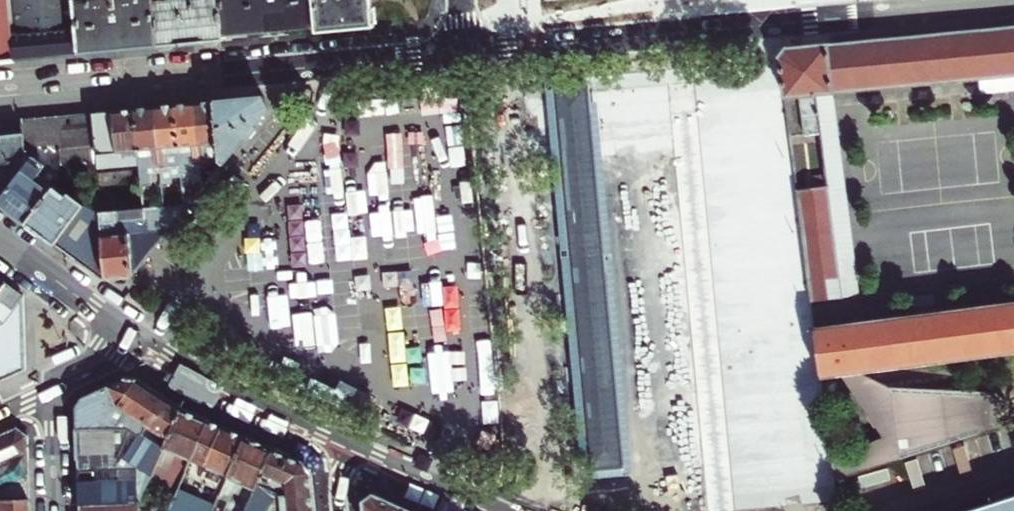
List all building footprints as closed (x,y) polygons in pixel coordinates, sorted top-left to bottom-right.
[(15,58),(10,0),(0,0),(0,60),(15,58)] [(78,0),(10,0),(15,58),(33,57),(51,55),(73,53),(82,52),(78,0)] [(161,46),(157,0),(78,0),(82,52),(119,49),(161,46)] [(161,46),(191,43),(226,40),(225,34),(223,0),(157,0),(161,46)] [(248,31),(271,29),(320,25),(318,0),(223,0),(225,34),(248,31)] [(320,25),(320,31),(335,29),(348,28),(347,0),(318,0),(320,25)] [(348,28),(361,27),(377,26),(375,0),(347,0),(348,28)] [(800,46),(787,48),(780,57),(786,100),(800,98),(806,137),(822,135),(828,177),(811,179),(812,190),(797,191),(811,303),(858,297),(832,96),(1013,78),(1013,26),(800,46)] [(542,83),(581,477),(627,473),(589,79),(542,83)] [(234,99),(214,101),(220,159),(224,162),(246,136),(269,108),(262,97),(234,99)] [(204,102),(193,103),(198,163),(199,176),(201,192),(209,182),(208,167),(208,160),(220,159),(214,101),(204,102)] [(183,104),(173,105),(178,165),(198,163),(193,103),(183,104)] [(165,106),(154,107),(160,167),(160,171),(163,206),(171,206),(169,183),(180,182),(179,177),(178,165),(173,105),(165,106)] [(144,108),(133,109),(139,169),(140,186),(150,185),(149,172),(148,167),(160,167),(154,107),(144,108)] [(91,112),(93,141),(96,170),(96,173),(139,169),(133,109),(113,111),(91,112)] [(72,114),(75,143),(93,141),(91,112),(82,113),(72,114)] [(756,112),(608,129),(632,324),(780,306),(756,112)] [(57,116),(59,138),(60,144),(75,143),(72,114),(57,116)] [(44,117),(46,140),(59,138),(57,116),(44,117)] [(32,118),(34,141),(46,140),(44,117),(32,118)] [(23,142),(34,141),(32,118),(21,119),(22,127),(22,134),(23,142)] [(0,186),(5,189),(25,161),(24,154),(23,142),(22,134),(4,136),(0,136),(1,139),(0,141),(0,186)] [(93,141),(75,143),(60,144),(62,172),(96,170),(93,141)] [(24,223),(55,181),(60,174),(32,153),(24,154),(25,161),(5,189),(0,195),(0,205),(17,217),(24,223)] [(178,165),(179,177),(199,176),(198,163),(178,165)] [(36,232),(53,244),(84,203),(55,181),(24,223),(36,232)] [(105,278),(99,212),(84,203),(53,244),(73,259),(100,279),(105,278)] [(142,208),(99,212),(105,278),(134,275),(154,249),(191,204),(182,205),(171,206),(163,206),(142,208)] [(25,369),(24,327),(23,296),(0,280),(0,381),(25,369)] [(815,332),(821,379),(840,376),(857,374),(1013,352),(1013,305),(815,332)] [(857,374),(840,376),(884,440),(832,460),(835,481),(1002,427),(995,393),(887,396),(857,374)] [(123,426),(128,427),(141,435),(147,425),(165,397),(148,386),(137,378),(123,378),(81,398),(76,407),(77,428),(123,426)] [(165,397),(147,425),(167,439),(181,407),(172,402),(165,397)] [(195,414),(181,407),(167,439),(149,480),(177,492),(178,489),(191,459),(208,420),(195,414)] [(191,459),(204,465),(198,480),(212,487),(206,502),(178,489),(177,492),(169,510),(212,510),(219,495),(245,436),(227,428),(208,420),(191,459)] [(111,467),(78,468),(78,487),(79,504),(140,502),(149,480),(167,439),(147,425),(141,435),(128,427),(111,467)] [(123,426),(77,428),(77,453),(78,468),(111,467),(128,427),(123,426)] [(2,500),(28,499),(26,436),(16,428),(0,436),(0,496),(2,500)] [(245,436),(219,495),(231,500),(226,510),(244,510),(272,448),(259,443),(245,436)] [(289,456),(281,452),(272,448),(244,510),(267,510),(274,495),(272,495),(276,485),(289,456)] [(289,456),(276,485),(282,488),(286,487),(311,473),(301,462),(289,456)] [(311,473),(286,487),(287,494),(282,495),(283,509),(288,510),(315,510),(311,473)] [(282,495),(287,494),(286,487),(282,488),(276,485),(272,495),(274,495),(267,510),(275,510),(282,495)] [(993,495),(995,502),(1011,496),(1009,489),(1001,492),(993,495)] [(406,508),(373,494),(367,498),(363,501),(364,510),(405,510),(406,508)] [(1011,496),(995,502),(966,510),(1013,510),(1013,496),(1011,496)] [(28,499),(2,500),(0,500),(0,510),(29,510),(28,499)] [(140,502),(79,504),(79,510),(140,510),(140,502)]
